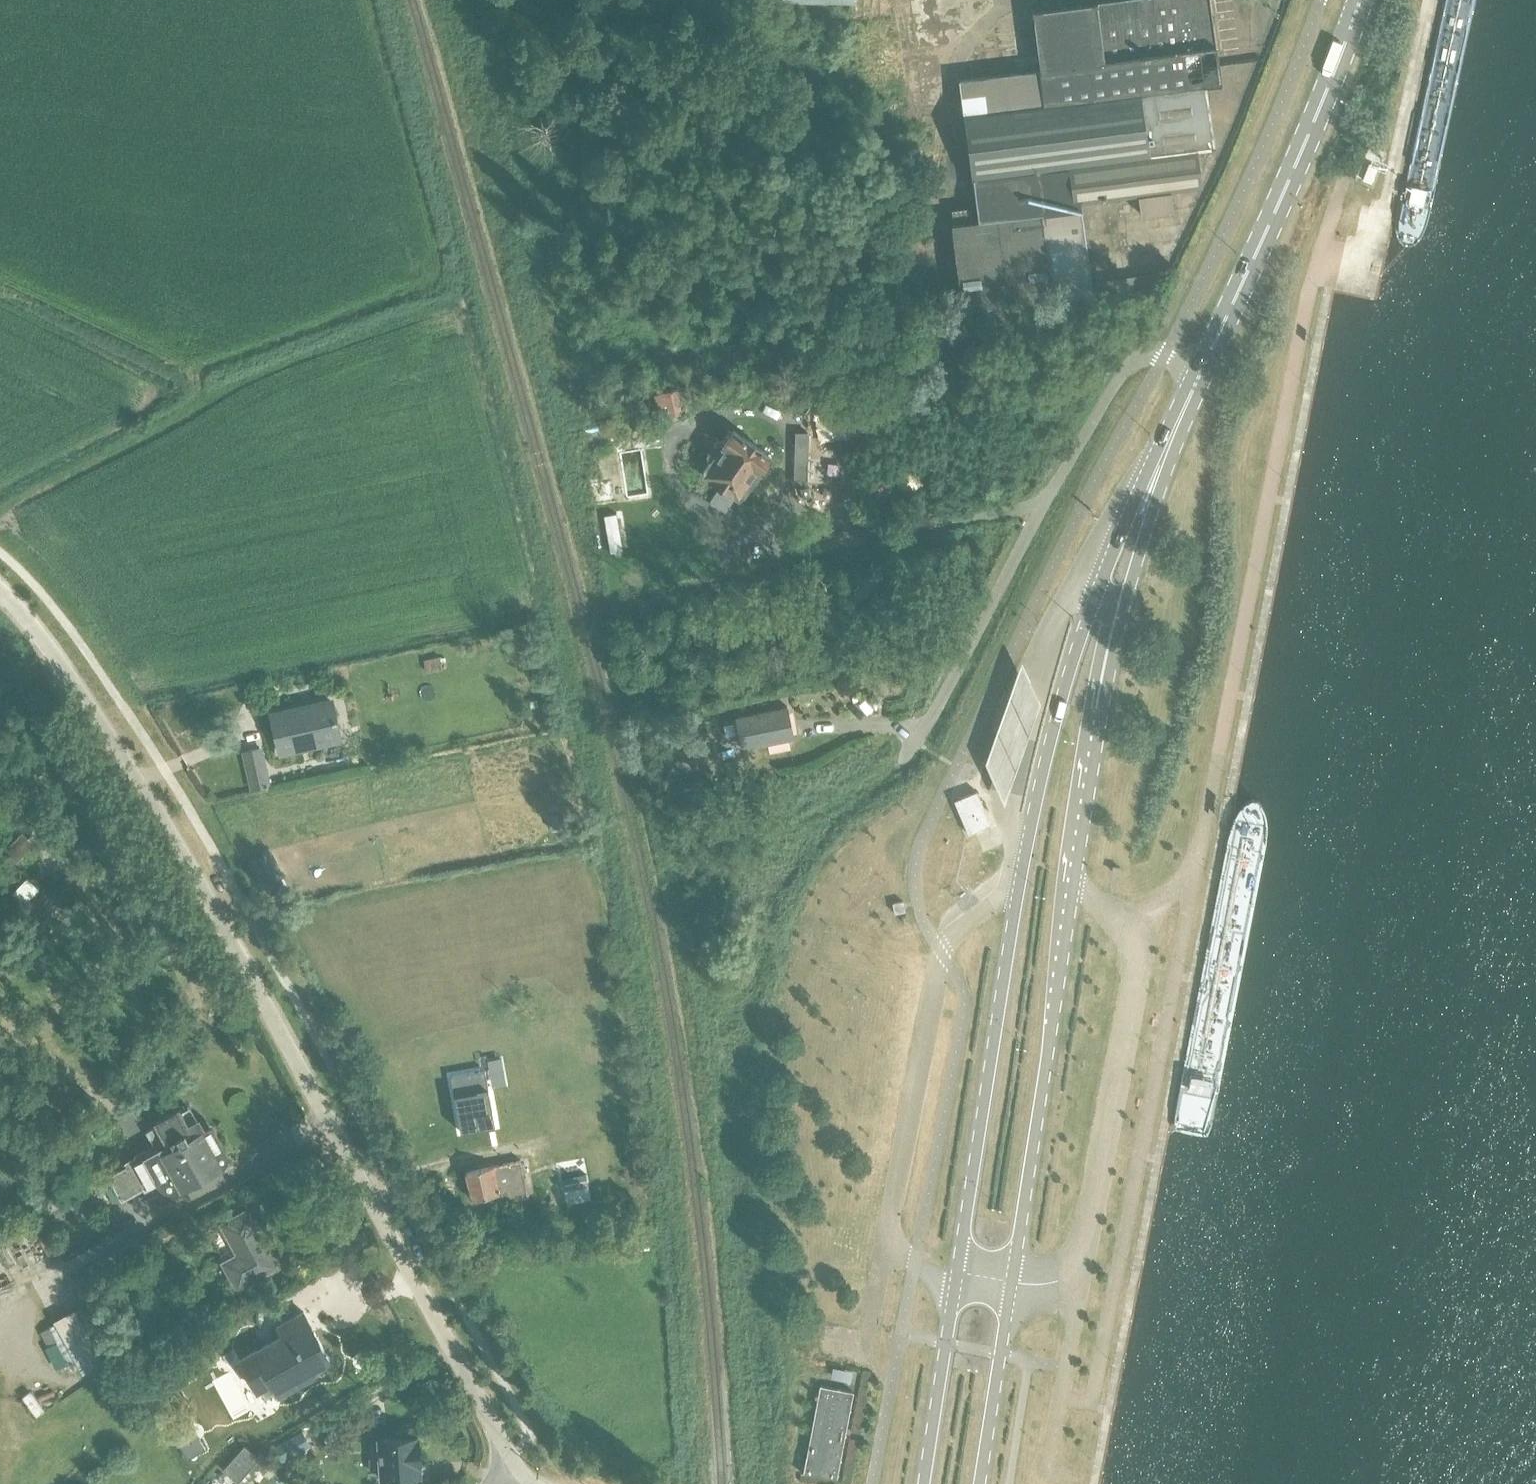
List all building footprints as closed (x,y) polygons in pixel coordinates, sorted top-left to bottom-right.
[(964,73),(976,200),(955,202),(963,290),(1010,286),(1009,274),(1022,273),(1023,287),(1035,286),(1035,282),(1097,276),(1089,192),(1138,187),(1137,178),(1145,177),(1145,180),(1207,174),(1204,144),(1227,142),(1214,0),(1057,0),(1037,2),(1043,66),(964,73)] [(1369,162),(1362,179),(1371,183),(1377,166),(1369,162)] [(663,393),(668,415),(680,413),(675,390),(663,393)] [(769,458),(771,455),(733,430),(730,432),(729,430),(720,442),(718,441),(716,441),(714,442),(714,443),(708,451),(707,452),(708,454),(709,457),(711,458),(702,470),(704,472),(703,474),(738,497),(740,495),(741,495),(742,494),(743,494),(758,472),(759,472),(761,470),(766,469),(770,462),(769,458)] [(794,431),(792,482),(806,483),(808,432),(794,431)] [(645,446),(626,448),(630,496),(649,495),(645,446)] [(615,512),(603,514),(610,551),(622,549),(615,512)] [(446,653),(428,655),(429,665),(447,663),(446,653)] [(1018,655),(981,756),(1000,798),(1037,698),(1018,655)] [(270,715),(279,753),(340,739),(331,701),(270,715)] [(736,715),(742,745),(792,735),(786,705),(736,715)] [(243,750),(252,790),(268,786),(259,746),(243,750)] [(963,801),(979,838),(992,833),(976,796),(963,801)] [(22,860),(38,840),(26,830),(10,850),(22,860)] [(495,1125),(485,1069),(451,1076),(461,1131),(495,1125)] [(597,1200),(591,1156),(606,1154),(600,1117),(553,1124),(565,1204),(597,1200)] [(224,1161),(202,1121),(128,1161),(142,1187),(170,1172),(178,1187),(224,1161)] [(497,1192),(499,1202),(529,1195),(521,1160),(466,1172),(472,1198),(497,1192)] [(248,1204),(205,1223),(233,1287),(277,1267),(248,1204)] [(62,1364),(76,1356),(84,1372),(109,1359),(82,1305),(42,1325),(62,1364)] [(307,1314),(235,1350),(257,1395),(270,1388),(275,1399),(317,1378),(311,1367),(329,1358),(307,1314)] [(26,1394),(41,1411),(50,1404),(35,1386),(26,1394)] [(805,1472),(837,1478),(853,1393),(821,1387),(805,1472)] [(413,1428),(376,1429),(378,1474),(415,1473),(413,1428)]
